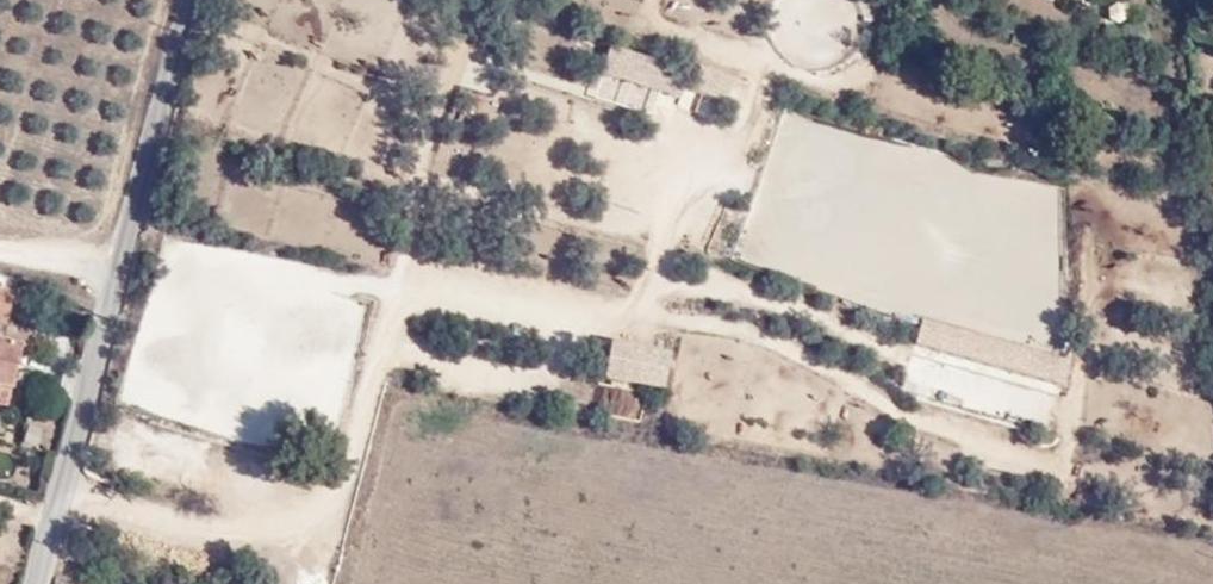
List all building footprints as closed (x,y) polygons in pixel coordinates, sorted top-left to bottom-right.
[(8,328),(15,297),(0,293),(0,411),(6,413),(11,396),(24,346),(4,341),(8,328)] [(4,341),(24,346),(27,333),(8,328),(4,341)]
